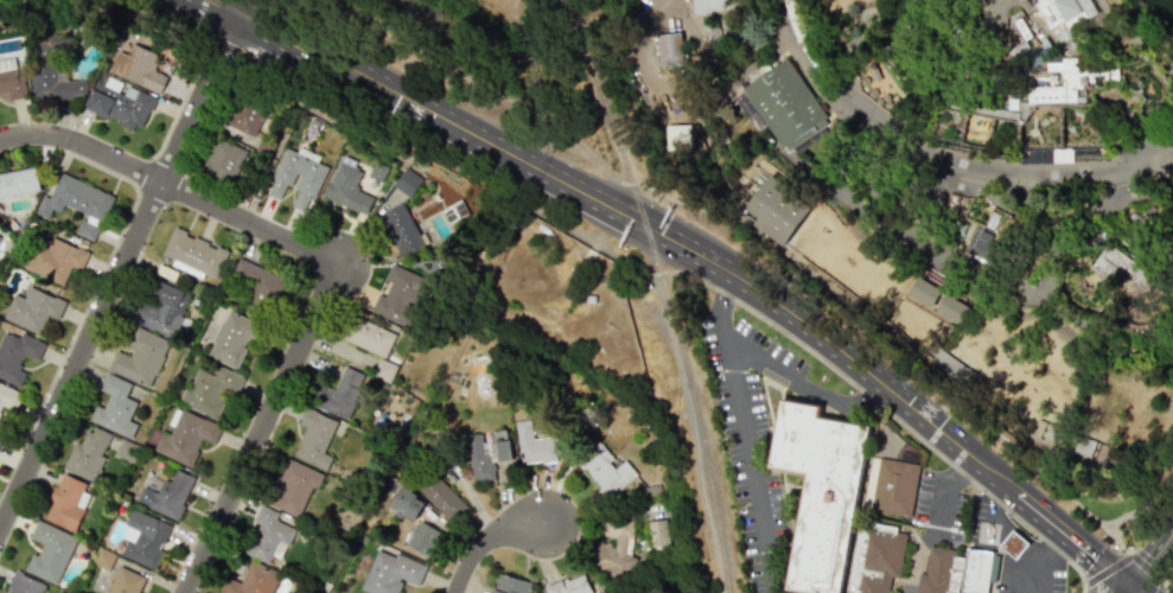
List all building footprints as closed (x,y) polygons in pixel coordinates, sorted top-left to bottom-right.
[(693,18),(750,9),(748,0),(690,0),(693,18)] [(814,33),(802,0),(784,0),(797,39),(814,33)] [(1037,2),(1040,0),(1092,0),(1098,11),(1080,21),(1069,28),(1063,20),(1051,27),(1037,2)] [(946,12),(968,32),(957,43),(936,23),(946,12)] [(681,33),(686,68),(661,70),(657,37),(681,33)] [(828,83),(842,74),(816,34),(801,44),(828,83)] [(108,71),(159,94),(166,77),(151,70),(158,55),(131,43),(126,55),(117,51),(108,71)] [(1037,44),(1045,59),(1026,70),(1018,55),(1037,44)] [(786,55),(825,114),(823,116),(825,119),(827,121),(788,148),(784,144),(782,146),(740,85),(786,55)] [(1047,56),(1048,69),(1063,69),(1063,83),(1029,83),(1029,91),(1008,91),(1009,102),(1003,102),(1003,108),(944,97),(942,106),(968,110),(995,115),(1018,120),(1020,126),(1039,101),(1060,101),(1078,100),(1077,88),(1083,87),(1083,81),(1094,79),(1094,74),(1105,72),(1107,79),(1120,79),(1118,55),(1104,56),(1104,66),(1084,66),(1084,55),(1047,56)] [(85,81),(59,80),(60,58),(32,57),(31,98),(85,98),(85,81)] [(7,94),(8,100),(27,97),(23,73),(17,75),(14,58),(0,60),(0,95),(7,94)] [(155,97),(124,84),(123,86),(97,76),(84,109),(141,132),(155,97)] [(264,110),(234,97),(222,123),(252,137),(264,110)] [(201,172),(233,184),(245,150),(213,138),(201,172)] [(327,164),(284,147),(265,194),(285,203),(286,201),(308,210),(327,164)] [(324,199),(366,215),(373,197),(354,190),(364,165),(340,156),(324,199)] [(37,167),(0,173),(0,193),(1,198),(41,190),(37,167)] [(392,188),(411,197),(421,177),(403,168),(392,188)] [(770,168),(795,187),(792,191),(810,204),(783,242),(752,221),(757,213),(744,204),(747,199),(770,168)] [(114,196),(60,173),(49,198),(42,195),(35,213),(48,218),(51,209),(60,213),(64,205),(88,215),(86,221),(100,227),(114,196)] [(873,183),(874,183),(876,183),(878,184),(880,185),(880,187),(881,190),(880,191),(879,193),(878,195),(875,196),(873,196),(872,195),(869,193),(868,191),(868,190),(868,187),(869,185),(871,184),(873,183)] [(949,191),(960,193),(955,215),(944,212),(949,191)] [(378,215),(402,259),(425,246),(402,202),(378,215)] [(1015,210),(1013,215),(1007,228),(1025,236),(1028,229),(1033,218),(1022,213),(1015,210)] [(75,232),(94,240),(99,228),(80,220),(75,232)] [(974,223),(961,252),(985,262),(997,235),(987,231),(988,229),(974,223)] [(229,250),(172,229),(161,260),(203,275),(203,274),(218,280),(229,250)] [(80,270),(88,252),(52,237),(46,249),(39,246),(28,270),(64,285),(72,267),(80,270)] [(1156,275),(1154,275),(1128,285),(1124,286),(1092,264),(1109,241),(1156,275)] [(229,281),(276,302),(287,280),(239,257),(229,281)] [(370,312),(408,328),(429,279),(391,264),(384,280),(390,282),(384,297),(377,294),(370,312)] [(918,273),(925,278),(942,287),(941,289),(937,295),(931,305),(924,300),(916,295),(907,291),(918,273)] [(1169,279),(1162,275),(1156,275),(1154,275),(1128,285),(1124,286),(1121,289),(1115,295),(1113,304),(1111,308),(1111,312),(1114,320),(1118,327),(1126,332),(1134,336),(1143,336),(1169,325),(1172,322),(1172,282),(1169,279)] [(131,320),(174,339),(178,327),(176,326),(190,294),(160,281),(150,303),(140,298),(131,320)] [(3,318),(38,333),(46,315),(57,320),(65,302),(29,286),(24,298),(14,293),(3,318)] [(946,291),(963,301),(968,304),(957,321),(944,314),(937,310),(935,307),(941,299),(945,292),(946,291)] [(206,356),(238,369),(258,323),(227,309),(206,356)] [(344,339),(384,358),(395,335),(355,316),(344,339)] [(107,370),(149,389),(169,342),(136,327),(125,352),(117,348),(107,370)] [(19,386),(25,373),(17,369),(24,354),(37,361),(45,343),(21,332),(19,337),(3,330),(0,336),(0,378),(19,386)] [(939,346),(977,372),(967,387),(930,361),(932,356),(939,346)] [(390,380),(396,364),(379,358),(373,374),(390,380)] [(365,374),(344,365),(334,388),(317,382),(308,404),(347,419),(365,374)] [(196,367),(180,403),(217,420),(228,394),(235,397),(244,377),(218,366),(214,375),(196,367)] [(89,421),(130,438),(136,424),(129,420),(137,400),(133,399),(138,388),(105,374),(98,390),(108,394),(102,408),(95,405),(89,421)] [(3,405),(15,410),(22,393),(0,384),(0,411),(3,405)] [(871,426),(840,592),(821,592),(789,587),(810,472),(772,465),(784,400),(820,407),(818,416),(871,426)] [(305,427),(293,456),(326,470),(332,457),(323,453),(337,421),(306,407),(298,424),(305,427)] [(152,451),(191,467),(203,439),(214,443),(221,426),(177,408),(165,435),(160,432),(152,451)] [(516,421),(520,464),(556,461),(553,436),(533,438),(531,420),(516,421)] [(1050,421),(1076,432),(1096,440),(1090,457),(1070,448),(1043,438),(1050,421)] [(62,468),(94,482),(105,457),(101,455),(109,436),(88,426),(80,444),(74,441),(62,468)] [(472,482),(507,478),(506,469),(497,470),(496,462),(511,460),(507,430),(485,432),(485,433),(467,435),(472,482)] [(624,460),(616,466),(599,444),(578,461),(607,498),(636,475),(624,460)] [(298,518),(320,473),(289,458),(268,503),(298,518)] [(912,516),(918,463),(877,458),(871,511),(912,516)] [(135,502),(176,520),(195,477),(171,467),(163,486),(145,478),(135,502)] [(86,484),(62,473),(43,518),(75,532),(91,495),(83,492),(86,484)] [(417,488),(450,523),(466,507),(434,473),(417,488)] [(413,522),(425,500),(400,487),(388,508),(413,522)] [(268,563),(271,554),(281,558),(293,528),(274,521),(278,512),(259,505),(252,521),(258,524),(246,555),(268,563)] [(120,556),(153,568),(169,523),(131,510),(121,538),(126,539),(120,556)] [(636,518),(601,515),(599,535),(616,537),(615,544),(595,542),(593,568),(632,571),(636,518)] [(444,531),(419,519),(405,545),(430,558),(444,531)] [(76,536),(36,520),(29,538),(42,544),(38,555),(32,553),(25,571),(57,584),(76,536)] [(667,547),(665,520),(649,521),(650,549),(667,547)] [(1012,528),(1029,542),(1027,544),(1018,555),(1016,559),(999,544),(1001,541),(1011,530),(1012,528)] [(993,550),(967,547),(960,592),(986,592),(993,550)] [(367,592),(398,592),(402,580),(419,586),(426,564),(395,553),(394,556),(375,549),(361,591),(367,592)] [(219,592),(269,592),(278,572),(250,560),(240,583),(226,577),(219,592)] [(145,577),(119,565),(106,592),(137,592),(145,577)] [(46,584),(15,571),(6,592),(41,592),(46,584)] [(583,572),(545,587),(547,592),(592,592),(583,572)] [(496,573),(491,592),(529,592),(532,582),(496,573)]
